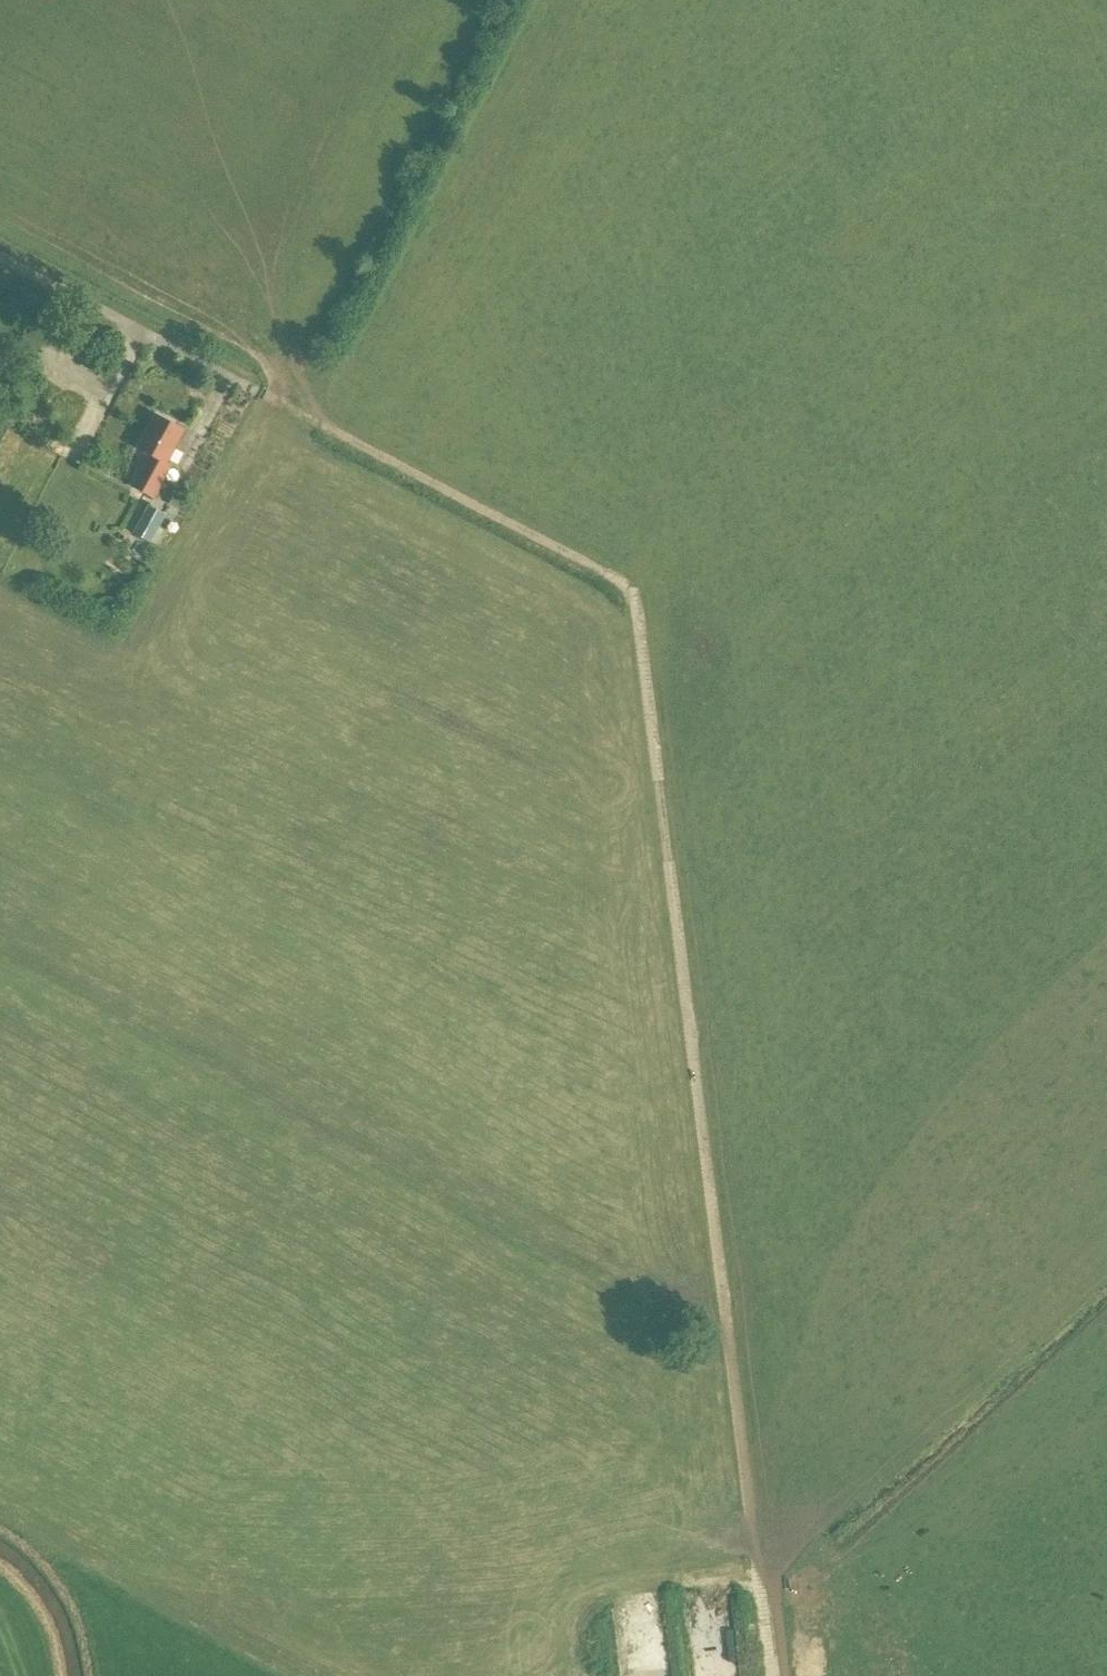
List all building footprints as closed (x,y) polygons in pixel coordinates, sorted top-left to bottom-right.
[(155,498),(172,466),(167,463),(184,430),(157,416),(139,449),(148,454),(131,486),(155,498)] [(164,549),(178,522),(148,506),(134,534),(164,549)]
